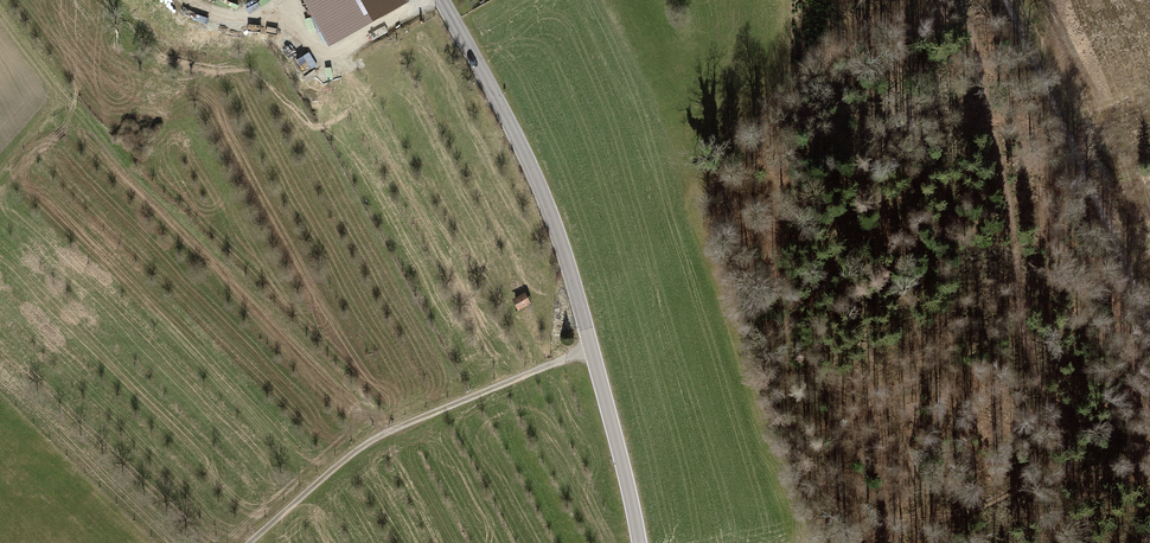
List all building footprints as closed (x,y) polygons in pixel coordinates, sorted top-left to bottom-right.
[(526,292),(512,299),(519,312),(532,305),(526,292)]
